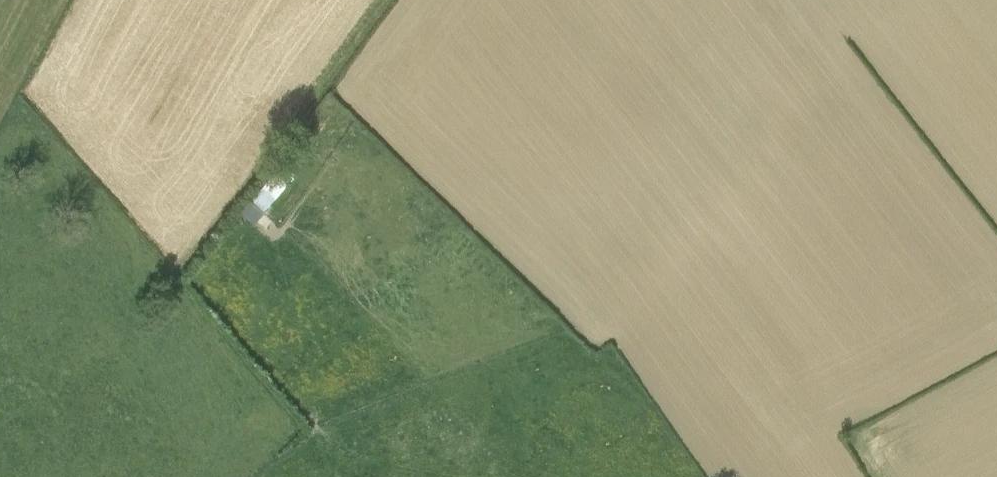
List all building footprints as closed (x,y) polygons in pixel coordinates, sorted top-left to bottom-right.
[(274,172),(239,211),(253,223),(287,184),(285,181),(292,173),(282,165),(276,174),(274,172)]
